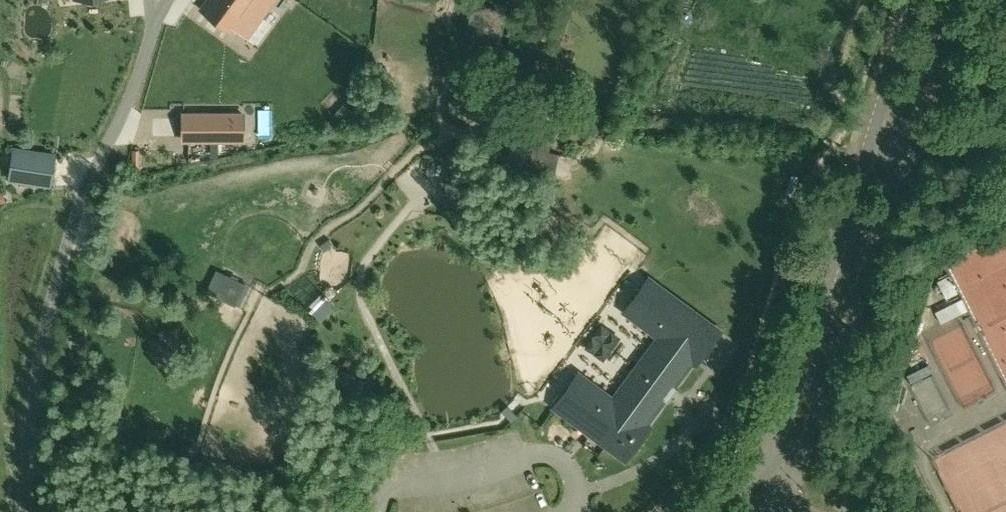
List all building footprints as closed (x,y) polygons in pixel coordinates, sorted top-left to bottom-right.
[(201,8),(212,16),(221,23),(232,31),(243,16),(255,25),(268,7),(273,0),(207,0),(201,8)] [(243,139),(243,114),(183,114),(183,139),(243,139)] [(55,154),(14,148),(9,177),(50,183),(55,154)] [(332,245),(329,240),(320,245),(323,251),(332,245)] [(232,303),(241,280),(221,271),(216,269),(206,291),(217,296),(232,303)] [(956,274),(943,278),(948,297),(962,294),(956,274)] [(579,374),(555,407),(625,458),(649,426),(645,423),(664,399),(668,402),(669,399),(665,396),(672,388),(676,391),(677,388),(673,385),(692,361),(695,363),(719,331),(649,279),(625,311),(659,337),(642,360),(623,386),(613,400),(579,374)] [(939,310),(945,322),(973,309),(966,296),(939,310)]
